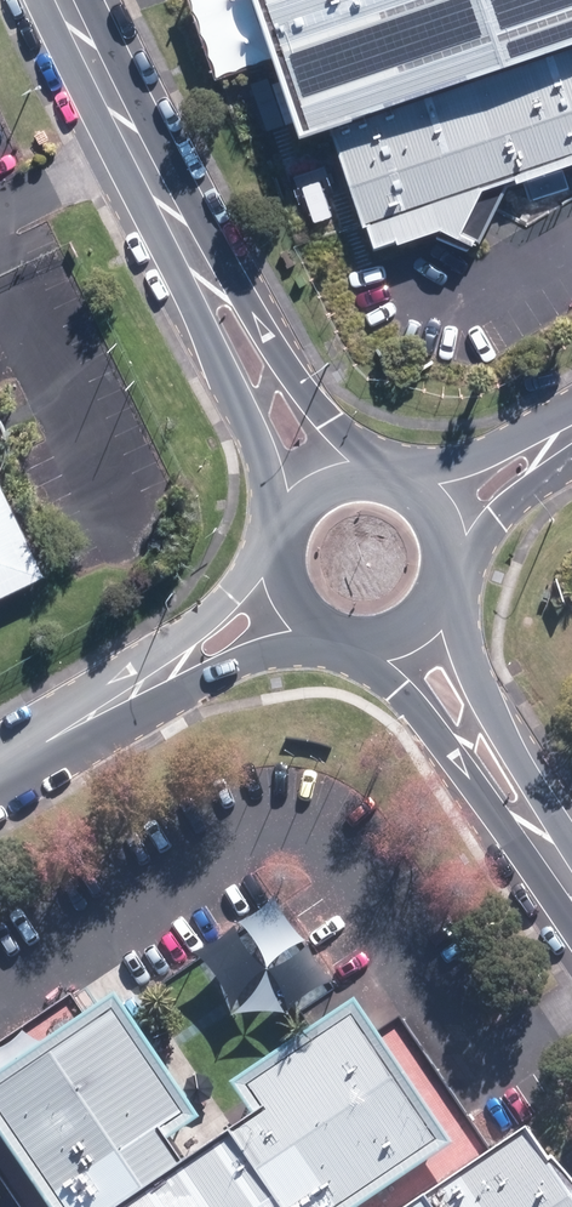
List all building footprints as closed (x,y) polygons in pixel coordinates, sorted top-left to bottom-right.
[(317,148),(571,60),(571,0),(266,0),(317,148)] [(317,148),(350,244),(571,167),(571,60),(317,148)] [(31,595),(0,528),(0,609),(31,595)] [(0,1045),(0,1172),(24,1206),(103,1206),(168,1162),(156,1145),(192,1120),(112,1004),(82,1019),(65,1000),(0,1045)] [(265,1206),(430,1206),(478,1175),(369,1015),(208,1123),(228,1152),(265,1206)] [(535,1137),(478,1175),(430,1206),(571,1206),(571,1191),(535,1137)] [(228,1152),(145,1206),(265,1206),(228,1152)]
